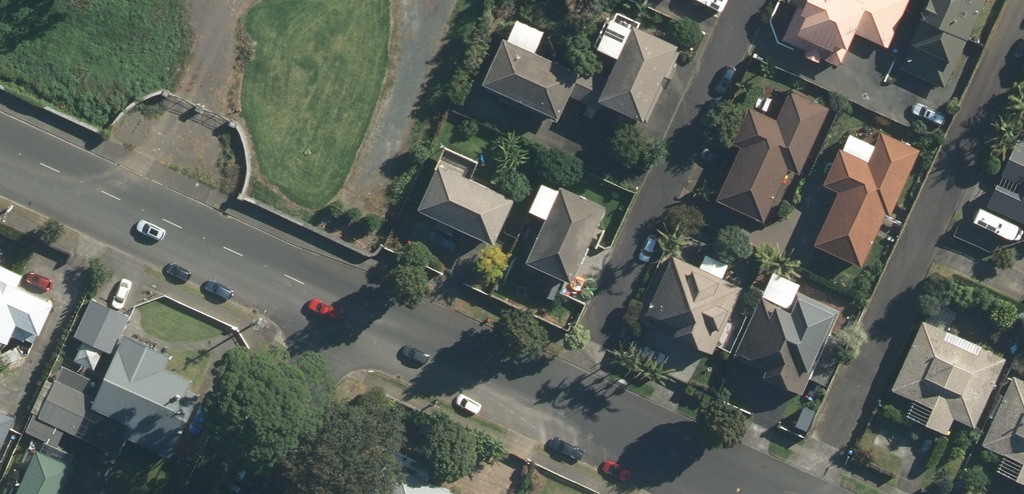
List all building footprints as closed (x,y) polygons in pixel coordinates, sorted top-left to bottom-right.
[(789,0),(797,4),(780,40),(839,68),(855,33),(886,48),(907,2),(903,0),(789,0)] [(901,69),(950,88),(984,0),(927,0),(901,69)] [(515,18),(485,83),(560,117),(570,95),(602,109),(604,104),(646,123),(681,45),(639,27),(642,21),(614,8),(595,49),(619,60),(609,82),(536,50),(545,31),(515,18)] [(741,145),(717,198),(767,220),(790,168),(801,173),(830,109),(790,91),(778,118),(750,106),(734,142),(741,145)] [(840,149),(825,184),(840,191),(816,248),(863,267),(885,212),(893,215),(920,150),(862,127),(851,154),(840,149)] [(978,221),(1017,239),(1023,225),(1023,142),(1016,138),(978,221)] [(514,198),(441,164),(419,210),(492,244),(514,198)] [(546,218),(527,262),(574,283),(608,207),(545,179),(530,211),(546,218)] [(675,257),(646,314),(677,330),(674,337),(710,355),(743,288),(723,277),(730,262),(707,251),(698,269),(675,257)] [(3,350),(16,325),(36,336),(54,300),(21,283),(23,278),(0,266),(0,349),(3,350)] [(763,295),(736,358),(756,366),(739,406),(760,415),(772,388),(798,400),(838,307),(797,289),(790,306),(763,295)] [(933,302),(892,389),(914,400),(907,415),(947,433),(954,419),(973,428),(1006,356),(948,329),(956,313),(933,302)] [(125,333),(94,400),(85,395),(92,380),(61,366),(53,384),(48,381),(25,431),(57,445),(65,428),(121,454),(127,439),(170,459),(199,394),(187,389),(192,379),(163,366),(169,354),(125,333)] [(985,444),(1004,453),(996,470),(1023,483),(1023,380),(1015,376),(985,444)] [(16,420),(0,412),(0,452),(16,420)] [(17,493),(61,493),(74,466),(37,449),(17,493)] [(363,493),(464,493),(383,453),(363,493)]
